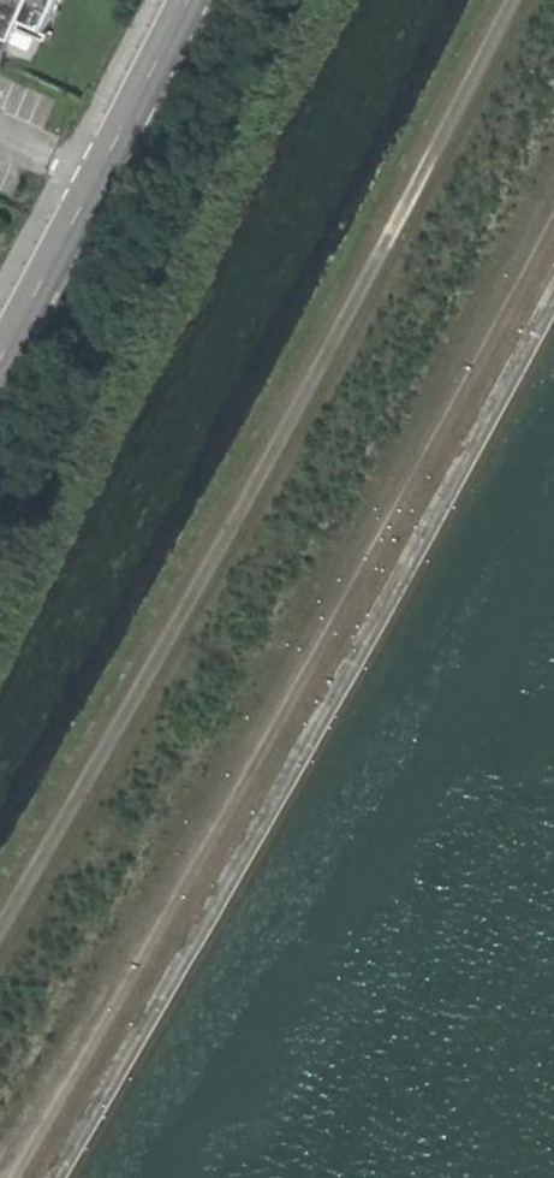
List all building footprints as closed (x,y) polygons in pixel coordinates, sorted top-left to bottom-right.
[(6,23),(24,31),(27,24),(34,27),(46,0),(0,0),(0,37),(6,23)]
